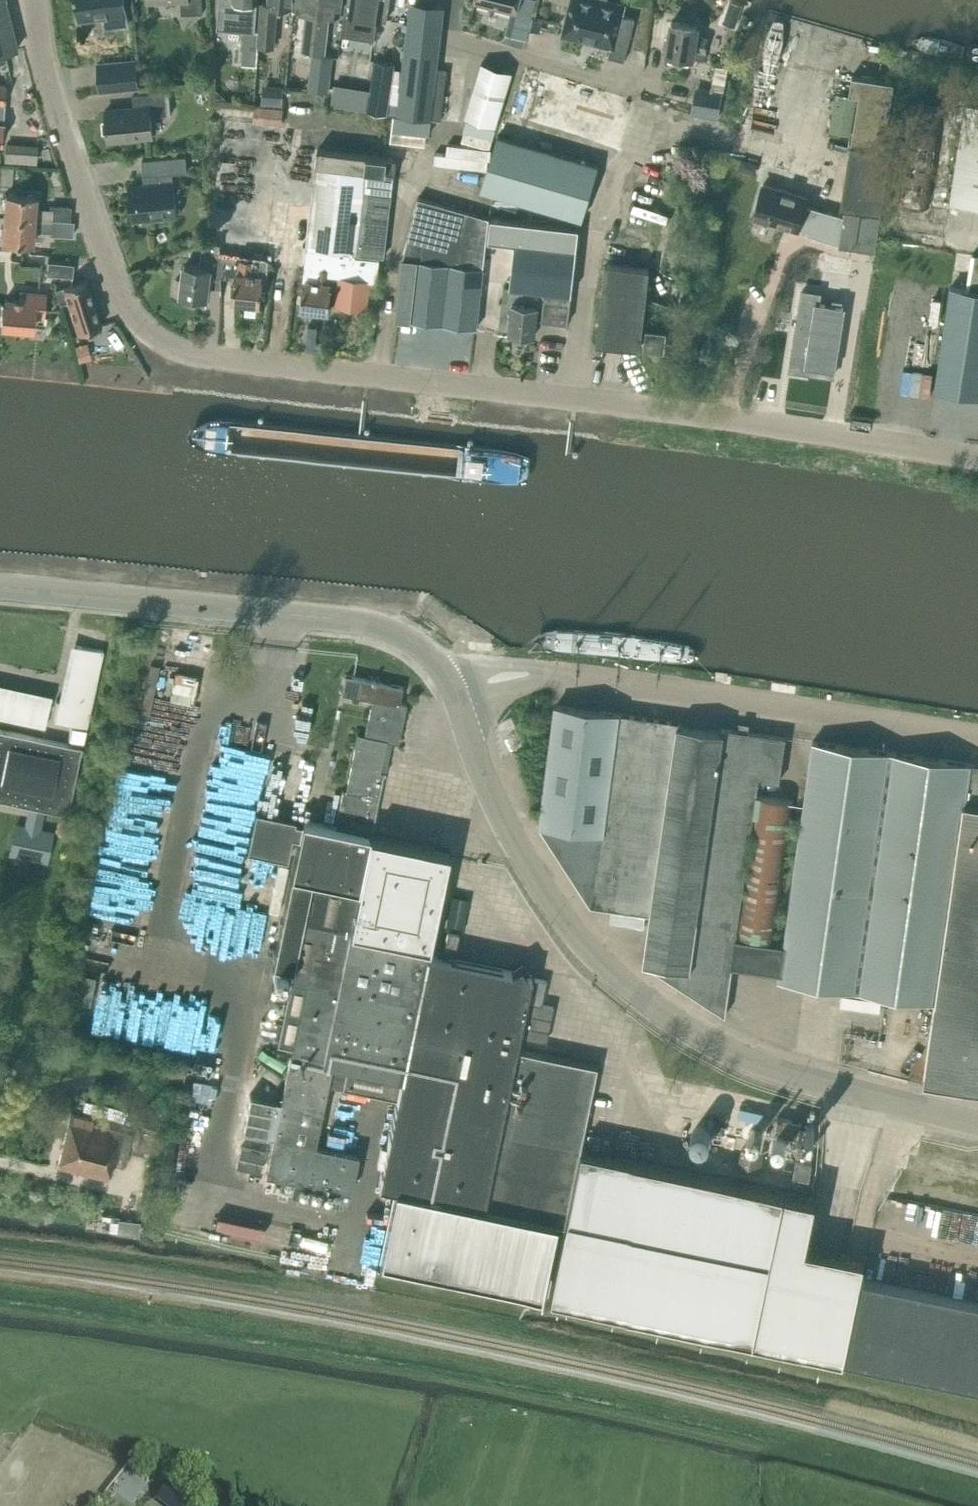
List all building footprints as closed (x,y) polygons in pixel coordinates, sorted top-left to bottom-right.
[(16,48),(5,0),(0,0),(0,52),(16,48)] [(125,0),(78,0),(81,21),(104,18),(105,31),(129,28),(125,0)] [(203,13),(203,0),(181,0),(182,14),(203,13)] [(218,28),(243,29),(245,30),(242,64),(257,66),(259,45),(260,31),(259,31),(256,30),(258,0),(220,0),(218,23),(218,28)] [(259,45),(276,46),(278,13),(281,14),(282,6),(293,6),(293,0),(269,0),(269,4),(262,4),(261,4),(259,31),(260,31),(259,45)] [(314,52),(320,0),(298,0),(297,8),(306,9),(302,51),(314,52)] [(314,52),(325,53),(329,12),(341,13),(342,0),(320,0),(314,52)] [(342,34),(350,35),(375,39),(378,17),(387,19),(390,0),(347,0),(345,13),(342,34)] [(512,11),(506,34),(526,39),(536,0),(475,0),(474,1),(512,11)] [(610,48),(608,56),(624,60),(635,18),(624,15),(627,3),(615,0),(569,0),(561,35),(610,48)] [(743,4),(732,0),(730,0),(723,22),(735,26),(743,4)] [(410,14),(398,115),(431,119),(443,18),(410,14)] [(543,19),(533,17),(530,29),(540,32),(543,19)] [(708,37),(697,36),(698,25),(673,21),(670,39),(666,39),(664,50),(668,51),(668,53),(704,59),(708,37)] [(313,54),(309,89),(328,91),(332,56),(313,54)] [(136,60),(98,64),(101,90),(139,86),(136,60)] [(395,63),(375,60),(368,110),(387,113),(395,63)] [(482,62),(465,117),(496,127),(513,72),(482,62)] [(713,79),(713,80),(712,86),(720,87),(725,88),(729,67),(726,66),(716,64),(713,79)] [(637,99),(526,65),(510,116),(513,116),(510,126),(533,133),(536,124),(621,150),(637,99)] [(438,70),(432,118),(442,119),(447,71),(438,70)] [(860,95),(852,145),(851,145),(842,206),(881,212),(891,151),(884,150),(889,115),(895,116),(896,108),(890,107),(894,82),(853,75),(850,94),(860,95)] [(284,85),(264,84),(262,103),(283,105),(284,85)] [(696,87),(691,113),(718,118),(723,92),(696,87)] [(134,94),(135,108),(107,110),(106,110),(108,132),(109,139),(139,136),(154,135),(152,116),(172,114),(169,91),(134,94)] [(964,119),(952,198),(977,202),(977,100),(967,98),(966,102),(957,101),(955,118),(964,119)] [(889,201),(929,207),(944,108),(906,102),(889,201)] [(253,122),(283,125),(284,108),(255,105),(253,122)] [(398,115),(392,114),(390,130),(429,135),(431,119),(398,115)] [(317,165),(319,150),(314,150),(301,148),(304,130),(223,120),(212,212),(208,240),(203,243),(203,244),(220,247),(220,254),(267,259),(268,258),(269,243),(308,247),(317,165)] [(482,189),(582,219),(598,164),(498,135),(482,189)] [(9,158),(41,159),(42,140),(10,139),(9,158)] [(319,150),(317,165),(395,173),(397,160),(389,158),(319,150)] [(188,172),(186,156),(142,160),(144,176),(148,175),(149,185),(130,186),(133,219),(177,214),(174,182),(173,173),(188,172)] [(742,158),(739,168),(748,171),(751,161),(742,158)] [(307,255),(305,268),(332,271),(330,289),(332,289),(338,289),(340,276),(370,280),(370,282),(376,283),(379,259),(380,256),(384,257),(385,255),(392,192),(393,192),(395,173),(317,165),(308,247),(307,255)] [(758,204),(754,217),(770,221),(798,230),(799,226),(809,229),(808,233),(839,243),(843,216),(805,204),(808,196),(765,183),(758,204)] [(6,192),(4,217),(51,219),(69,220),(70,206),(49,205),(49,209),(34,208),(35,194),(6,192)] [(436,202),(420,198),(419,197),(403,257),(397,318),(410,320),(477,328),(482,283),(487,239),(490,217),(436,202)] [(51,219),(4,217),(2,241),(33,243),(34,228),(38,228),(38,230),(50,231),(49,234),(72,235),(72,221),(69,220),(51,219)] [(488,239),(487,239),(482,283),(483,283),(510,286),(509,303),(513,303),(510,332),(536,335),(538,316),(543,317),(542,320),(568,323),(576,250),(578,228),(530,223),(510,220),(491,218),(488,239)] [(949,228),(947,249),(977,251),(977,230),(949,228)] [(207,298),(208,286),(221,288),(220,254),(220,247),(203,244),(202,251),(201,266),(185,264),(184,278),(178,278),(176,291),(182,292),(182,295),(186,295),(186,297),(196,298),(196,296),(207,298)] [(810,248),(806,272),(834,276),(837,256),(810,248)] [(935,389),(977,396),(977,255),(956,252),(952,282),(935,389)] [(264,281),(267,281),(270,258),(268,258),(267,259),(220,254),(221,288),(222,288),(221,277),(235,278),(233,300),(247,302),(246,306),(258,307),(258,303),(261,304),(264,281)] [(74,263),(49,261),(48,274),(72,276),(74,263)] [(607,263),(604,282),(597,342),(641,348),(641,347),(647,300),(649,278),(650,268),(607,263)] [(330,311),(332,289),(330,289),(332,271),(305,268),(304,280),(306,280),(306,284),(304,284),(301,308),(330,311)] [(338,289),(337,304),(367,308),(370,282),(370,280),(340,276),(338,289)] [(78,332),(102,324),(92,293),(88,294),(84,280),(56,289),(60,303),(68,301),(78,332)] [(44,316),(46,293),(21,291),(20,300),(6,298),(5,303),(2,302),(0,324),(32,328),(34,315),(44,316)] [(804,291),(793,359),(806,361),(805,370),(810,371),(833,375),(843,308),(837,307),(818,304),(820,293),(804,291)] [(647,329),(645,348),(664,350),(666,332),(647,329)] [(80,361),(91,357),(87,342),(75,346),(80,361)] [(59,700),(55,720),(87,727),(104,651),(71,644),(59,700)] [(151,664),(142,712),(151,714),(160,665),(151,664)] [(275,1133),(267,1174),(294,1180),(341,1189),(351,1191),(359,1154),(316,1145),(328,1084),(343,1087),(380,1095),(385,1073),(399,1076),(401,1077),(397,1099),(387,1146),(384,1166),(380,1185),(395,1188),(379,1262),(540,1295),(556,1222),(563,1224),(548,1296),(847,1359),(862,1277),(865,1260),(807,1248),(817,1199),(579,1149),(596,1065),(516,1049),(528,990),(532,991),(523,1037),(546,1041),(553,1006),(542,1004),(546,980),(535,978),(530,977),(531,975),(522,962),(510,970),(427,953),(449,851),(434,848),(371,835),(378,800),(383,774),(385,774),(386,772),(379,771),(384,748),(385,744),(385,741),(391,742),(399,743),(407,704),(399,702),(401,692),(402,687),(353,677),(345,675),(341,693),(372,699),(364,736),(358,734),(346,790),(343,790),(335,828),(302,821),(302,824),(299,838),(291,876),(310,880),(292,968),(290,979),(277,1042),(289,1044),(294,1045),(276,1128),(275,1133)] [(45,726),(51,699),(53,699),(53,698),(0,687),(0,717),(45,726)] [(732,966),(770,971),(772,972),(776,943),(774,943),(736,937),(753,816),(756,816),(739,935),(774,940),(794,800),(756,794),(758,779),(779,780),(786,737),(722,728),(722,731),(681,726),(681,722),(620,713),(556,705),(541,824),(593,904),(653,911),(646,960),(726,1012),(732,966)] [(83,747),(71,744),(0,730),(0,799),(68,814),(83,747)] [(776,943),(772,972),(780,973),(780,978),(936,1000),(925,1081),(977,1088),(977,764),(971,763),(814,741),(784,944),(776,943)] [(256,811),(248,850),(287,858),(292,837),(299,838),(302,824),(294,823),(295,819),(256,811)] [(288,865),(279,863),(269,909),(278,911),(288,865)] [(283,916),(273,964),(292,968),(310,880),(291,876),(283,916)] [(444,949),(455,951),(459,932),(448,930),(444,949)] [(252,1113),(249,1132),(272,1137),(276,1118),(252,1113)] [(72,1114),(58,1166),(109,1180),(113,1164),(124,1167),(133,1132),(94,1122),(94,1120),(72,1114)] [(775,1133),(798,1138),(801,1122),(778,1118),(775,1133)] [(764,1151),(742,1146),(738,1166),(760,1170),(764,1151)] [(813,1161),(796,1159),(793,1176),(810,1178),(813,1161)] [(341,1189),(294,1180),(291,1196),(338,1206),(341,1189)] [(139,1222),(119,1219),(119,1216),(103,1214),(101,1229),(103,1229),(137,1233),(139,1222)] [(862,1277),(847,1359),(977,1387),(977,1301),(862,1277)]
